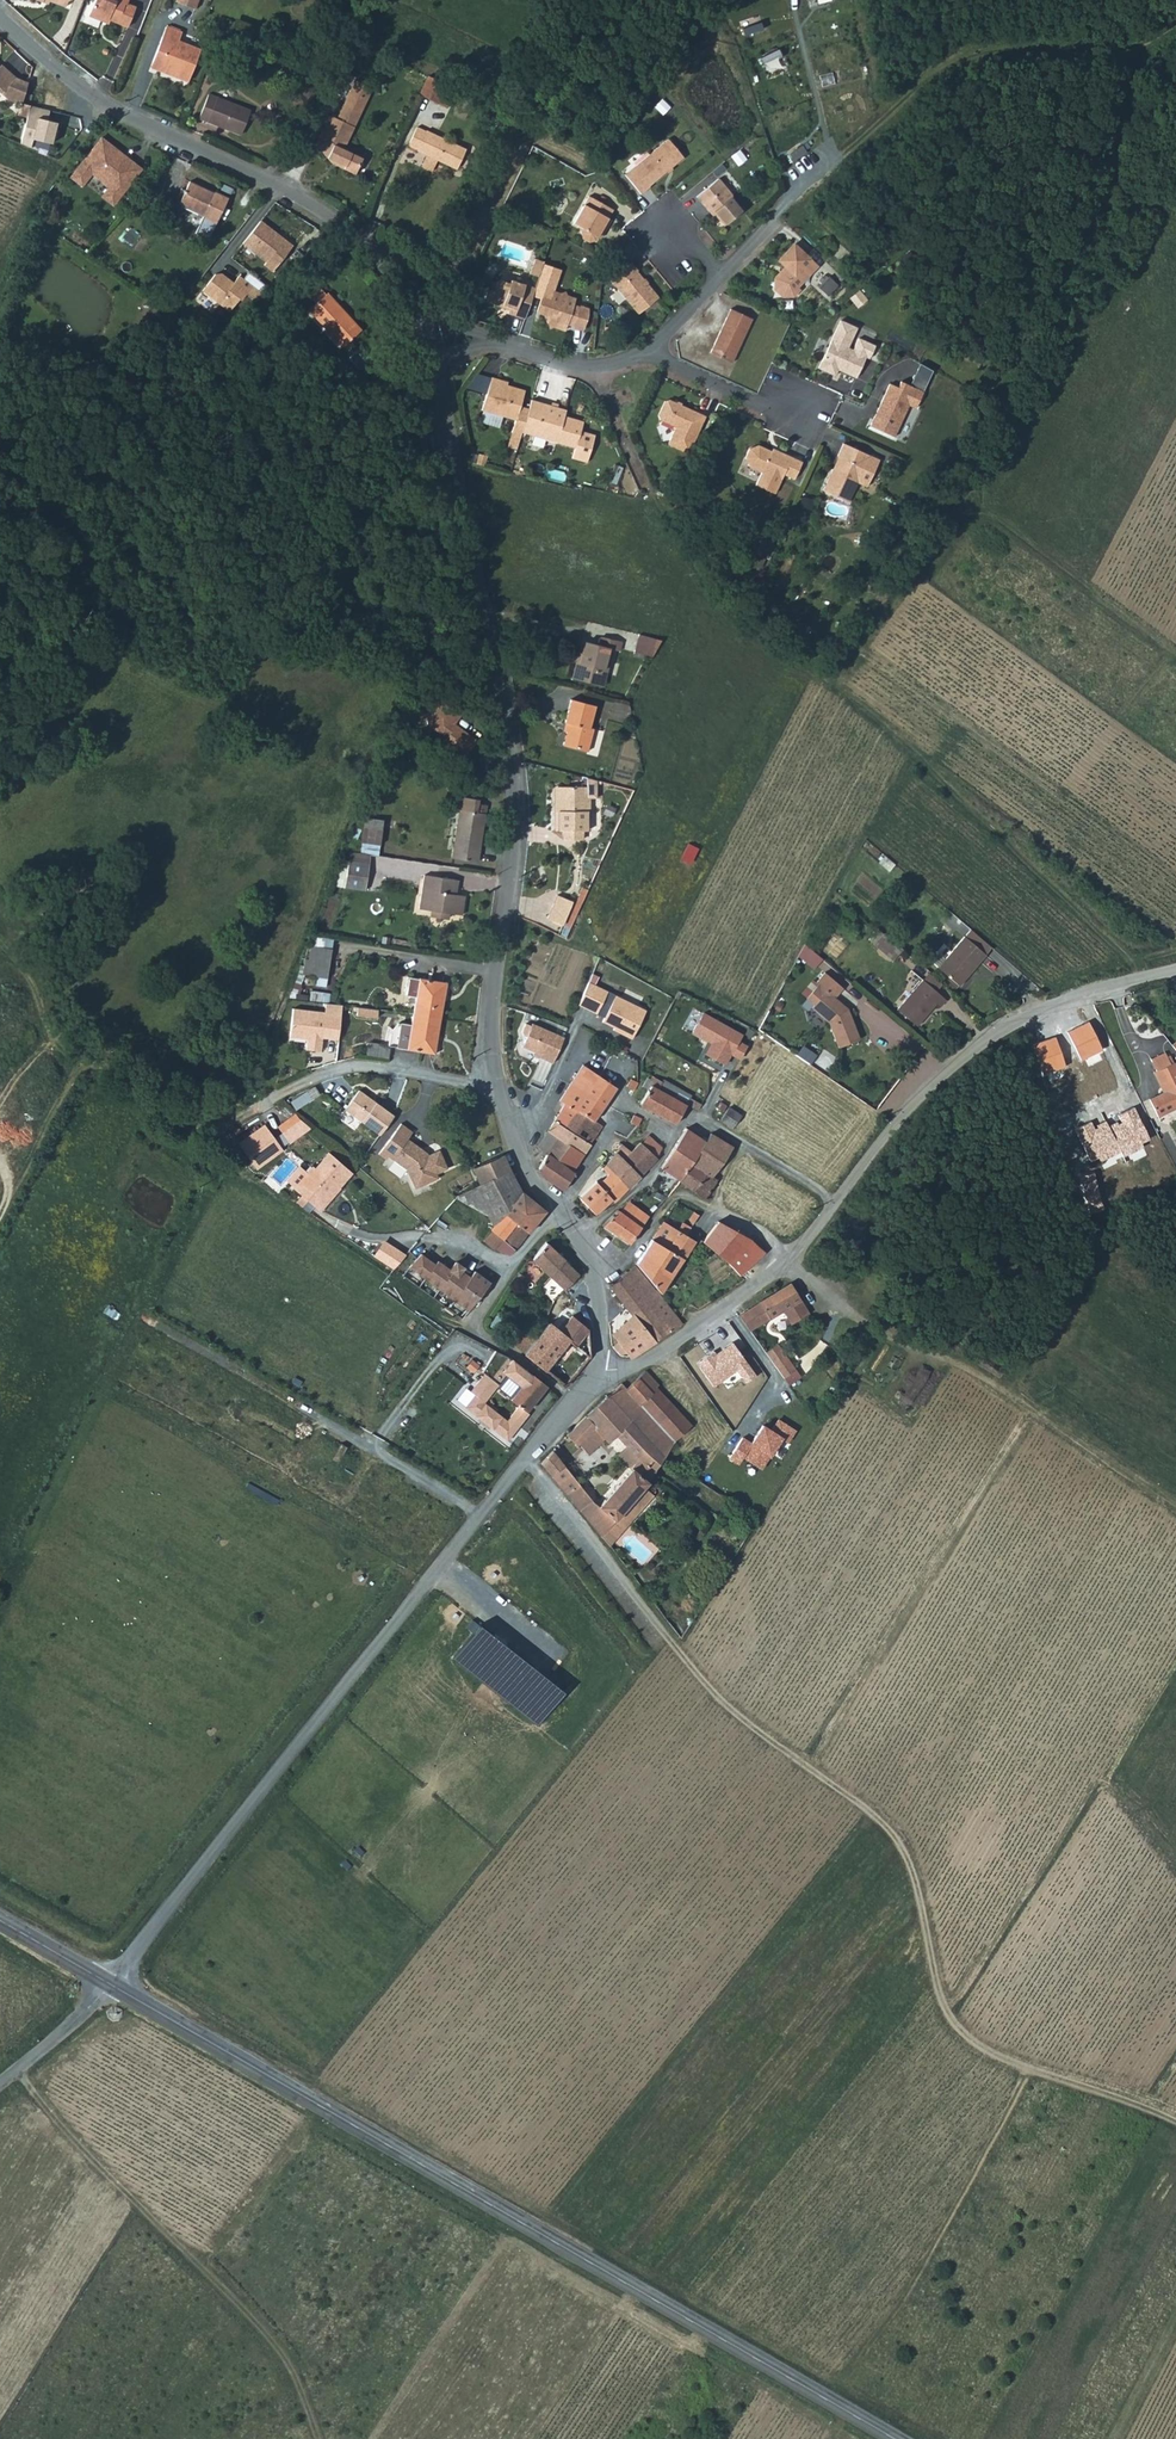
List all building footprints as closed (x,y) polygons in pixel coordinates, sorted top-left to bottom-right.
[(64,6),(68,8),(72,0),(67,0),(64,6)] [(91,9),(103,14),(129,24),(136,5),(128,1),(128,0),(94,0),(91,9)] [(89,13),(102,18),(103,14),(91,9),(89,13)] [(167,25),(162,37),(199,51),(199,49),(178,40),(182,32),(167,25)] [(186,81),(199,51),(162,37),(152,61),(175,70),(173,75),(186,81)] [(173,75),(175,70),(152,61),(150,65),(173,75)] [(16,78),(1,65),(0,66),(0,92),(9,100),(21,103),(28,82),(16,78)] [(428,76),(419,96),(437,105),(447,85),(428,76)] [(357,77),(352,88),(369,97),(374,86),(357,77)] [(369,97),(352,88),(345,102),(363,110),(369,97)] [(250,111),(208,95),(199,118),(241,134),(250,111)] [(346,147),(363,110),(345,102),(339,116),(333,113),(320,142),(330,155),(348,164),(346,167),(357,172),(365,156),(346,147)] [(30,105),(21,103),(18,115),(27,117),(30,105)] [(49,110),(30,105),(27,117),(21,144),(31,148),(34,141),(53,145),(59,123),(48,121),(49,110)] [(427,132),(417,128),(409,145),(419,150),(419,151),(423,154),(420,165),(430,169),(435,159),(458,170),(468,149),(427,130),(427,132)] [(625,174),(641,194),(650,186),(649,185),(684,157),(668,138),(625,174)] [(100,139),(70,178),(81,187),(91,174),(109,187),(120,195),(140,170),(100,139)] [(743,210),(718,178),(696,196),(708,211),(711,210),(724,225),(743,210)] [(207,216),(206,218),(219,225),(232,197),(220,191),(219,192),(194,180),(190,190),(183,204),(207,216)] [(120,195),(109,187),(101,197),(112,206),(120,195)] [(186,188),(179,202),(183,204),(190,190),(186,188)] [(608,218),(613,209),(589,196),(573,223),(583,228),(581,232),(583,238),(589,242),(595,240),(602,228),(605,229),(611,219),(608,218)] [(293,245),(260,221),(243,244),(267,262),(265,265),(273,271),(293,245)] [(817,266),(793,244),(778,260),(785,267),(774,278),(775,289),(782,296),(793,296),(800,289),(797,286),(817,266)] [(530,274),(539,277),(543,265),(544,262),(535,259),(530,274)] [(631,263),(610,280),(638,314),(658,298),(636,272),(638,271),(631,263)] [(541,297),(537,311),(544,314),(544,316),(550,328),(553,326),(565,330),(567,324),(583,330),(587,316),(588,309),(573,305),(575,299),(566,296),(564,292),(554,292),(562,270),(543,265),(539,277),(533,294),(541,297)] [(253,286),(239,276),(234,283),(222,274),(215,275),(203,291),(230,312),(240,299),(242,300),(253,286)] [(533,294),(535,288),(510,280),(509,283),(500,280),(496,282),(493,291),(490,290),(486,302),(502,308),(503,305),(510,307),(508,314),(525,319),(533,294)] [(323,303),(316,310),(350,347),(369,329),(335,292),(333,293),(327,286),(317,295),(323,303)] [(730,309),(710,353),(731,363),(752,318),(730,309)] [(840,321),(818,368),(835,375),(838,369),(856,378),(866,356),(874,359),(879,347),(858,337),(852,350),(848,347),(857,328),(840,321)] [(491,377),(482,410),(516,420),(520,406),(525,390),(506,385),(503,387),(500,386),(502,380),(491,377)] [(870,426),(894,437),(909,405),(916,408),(923,391),(901,381),(898,387),(890,383),(870,426)] [(655,414),(657,418),(675,427),(668,444),(688,453),(705,416),(666,398),(662,400),(655,414)] [(566,410),(531,400),(529,408),(522,432),(575,448),(580,431),(583,421),(564,416),(566,410)] [(529,408),(520,406),(516,420),(508,447),(516,449),(522,432),(529,408)] [(594,435),(580,431),(575,448),(572,459),(586,463),(594,435)] [(823,490),(848,502),(857,483),(868,488),(880,461),(843,443),(837,456),(840,457),(835,470),(833,469),(823,490)] [(749,448),(745,457),(748,466),(761,472),(756,485),(775,493),(783,474),(794,479),(802,462),(778,451),(776,454),(758,445),(749,448)] [(634,657),(652,661),(661,644),(639,638),(634,657)] [(616,642),(603,639),(601,649),(611,651),(616,642)] [(573,682),(592,687),(601,689),(608,663),(611,664),(614,652),(621,654),(623,644),(616,642),(611,651),(601,649),(583,645),(578,664),(573,682)] [(430,702),(422,716),(422,726),(441,737),(440,741),(461,759),(477,734),(430,702)] [(594,732),(591,731),(596,709),(582,706),(571,703),(566,726),(570,728),(569,730),(568,734),(564,748),(589,754),(591,745),(594,732)] [(598,783),(589,781),(589,790),(589,801),(597,801),(598,783)] [(589,790),(588,790),(560,790),(559,833),(563,833),(571,833),(584,833),(588,833),(589,801),(589,790)] [(477,810),(479,802),(479,798),(463,796),(455,858),(480,862),(486,815),(486,812),(477,810)] [(367,822),(366,832),(384,833),(385,824),(367,822)] [(382,848),(384,833),(366,832),(364,847),(382,848)] [(584,842),(584,833),(571,833),(563,833),(563,842),(568,842),(584,842)] [(876,862),(887,871),(892,864),(881,855),(876,862)] [(370,865),(350,863),(347,888),(367,891),(370,865)] [(458,881),(425,876),(420,910),(433,912),(449,914),(463,915),(466,896),(457,894),(458,881)] [(555,898),(552,906),(568,912),(571,904),(555,898)] [(562,929),(568,912),(552,906),(546,923),(562,929)] [(963,933),(985,950),(989,945),(968,927),(963,933)] [(901,947),(883,933),(874,944),(892,958),(901,947)] [(960,982),(985,950),(963,933),(945,957),(938,965),(960,982)] [(812,967),(819,958),(802,946),(795,955),(812,967)] [(314,963),(317,963),(315,978),(328,980),(331,951),(316,949),(314,963)] [(938,965),(945,957),(937,951),(931,959),(938,965)] [(833,999),(843,1005),(844,1006),(837,999),(843,990),(824,975),(816,984),(818,986),(816,989),(818,990),(833,999)] [(948,996),(924,976),(900,1006),(920,1022),(939,1000),(943,1002),(948,996)] [(408,998),(417,999),(416,1018),(439,1021),(442,998),(445,999),(447,985),(411,980),(408,998)] [(645,1008),(586,981),(575,1006),(601,1018),(599,1023),(611,1029),(611,1031),(631,1040),(645,1008)] [(816,989),(808,1000),(811,1002),(818,990),(816,989)] [(813,1008),(822,1016),(833,999),(818,990),(811,1002),(815,1005),(813,1008)] [(833,1025),(836,1032),(849,1009),(846,1013),(842,1008),(843,1005),(833,999),(822,1016),(833,1025)] [(284,1032),(296,1004),(287,1000),(275,1028),(284,1032)] [(852,1010),(849,1009),(836,1032),(843,1047),(864,1038),(852,1010)] [(727,1054),(737,1059),(744,1044),(735,1040),(739,1031),(698,1011),(687,1033),(706,1042),(700,1054),(722,1065),(727,1054)] [(439,1021),(416,1018),(414,1030),(403,1028),(400,1051),(437,1056),(439,1043),(436,1042),(439,1021)] [(562,1037),(529,1023),(518,1047),(551,1062),(562,1037)] [(1150,1057),(1157,1070),(1171,1063),(1164,1050),(1150,1057)] [(1150,1098),(1158,1115),(1175,1106),(1175,1067),(1174,1062),(1171,1063),(1157,1070),(1153,1071),(1159,1082),(1162,1081),(1166,1090),(1150,1098)] [(620,1088),(586,1066),(574,1083),(608,1106),(620,1088)] [(643,1106),(679,1124),(689,1104),(662,1090),(665,1083),(654,1077),(652,1080),(656,1082),(643,1106)] [(566,1105),(557,1120),(577,1133),(588,1115),(598,1122),(608,1106),(574,1083),(562,1101),(562,1102),(566,1105)] [(308,1088),(286,1100),(291,1109),(313,1097),(308,1088)] [(361,1093),(347,1112),(381,1137),(395,1118),(361,1093)] [(692,1098),(689,1104),(708,1114),(711,1108),(692,1098)] [(724,1118),(736,1125),(743,1113),(731,1106),(724,1118)] [(595,1144),(605,1127),(598,1122),(588,1115),(577,1133),(595,1144)] [(634,1123),(641,1126),(645,1120),(637,1116),(634,1123)] [(587,1156),(595,1144),(577,1133),(557,1120),(550,1132),(559,1137),(587,1156)] [(261,1124),(234,1142),(254,1172),(279,1150),(261,1124)] [(398,1124),(377,1151),(404,1170),(411,1188),(435,1179),(433,1174),(444,1169),(436,1150),(425,1154),(404,1137),(410,1132),(398,1124)] [(689,1127),(663,1167),(682,1180),(708,1139),(691,1128),(689,1127)] [(708,1139),(682,1180),(711,1198),(714,1198),(722,1185),(718,1182),(720,1179),(715,1175),(734,1144),(713,1131),(708,1139)] [(549,1153),(559,1137),(550,1132),(541,1146),(549,1153)] [(653,1136),(645,1144),(659,1158),(665,1148),(653,1136)] [(587,1156),(559,1137),(549,1153),(542,1169),(545,1177),(567,1191),(579,1173),(577,1171),(587,1156)] [(657,1163),(659,1158),(645,1144),(643,1143),(634,1152),(625,1161),(643,1177),(657,1163)] [(643,1177),(625,1161),(634,1152),(625,1145),(607,1165),(631,1189),(643,1177)] [(299,1193),(310,1202),(315,1195),(326,1203),(333,1194),(332,1192),(337,1186),(341,1190),(353,1174),(329,1154),(316,1171),(313,1169),(304,1180),(307,1183),(299,1193)] [(500,1223),(495,1231),(519,1250),(526,1241),(547,1212),(524,1192),(506,1156),(475,1169),(482,1185),(459,1198),(500,1223)] [(618,1203),(631,1189),(607,1165),(595,1179),(599,1183),(583,1198),(600,1216),(616,1201),(618,1203)] [(320,1210),(326,1203),(315,1195),(310,1202),(320,1210)] [(633,1204),(625,1214),(645,1228),(652,1217),(633,1204)] [(645,1228),(625,1214),(621,1211),(606,1227),(632,1246),(645,1228)] [(654,1237),(685,1256),(695,1238),(665,1220),(654,1237)] [(704,1239),(729,1259),(752,1238),(721,1220),(704,1239)] [(513,1257),(519,1250),(495,1231),(487,1243),(496,1251),(513,1257)] [(665,1293),(685,1256),(654,1237),(648,1248),(639,1262),(665,1293)] [(766,1253),(752,1238),(729,1259),(743,1274),(766,1253)] [(544,1289),(567,1262),(549,1245),(535,1262),(551,1277),(542,1287),(544,1289)] [(460,1277),(452,1272),(439,1263),(437,1267),(422,1257),(411,1270),(472,1312),(493,1283),(478,1273),(473,1279),(464,1272),(460,1277)] [(557,1302),(581,1274),(567,1262),(544,1289),(557,1302)] [(466,1270),(457,1264),(452,1272),(460,1277),(464,1272),(466,1270)] [(637,1315),(615,1334),(620,1340),(629,1351),(635,1358),(687,1324),(660,1290),(640,1266),(612,1286),(637,1315)] [(800,1298),(791,1283),(749,1308),(758,1323),(784,1308),(789,1316),(806,1305),(802,1297),(800,1298)] [(806,1305),(789,1316),(792,1322),(810,1311),(806,1305)] [(738,1314),(749,1328),(758,1323),(749,1308),(738,1314)] [(570,1387),(592,1358),(592,1328),(575,1315),(563,1330),(572,1339),(547,1370),(570,1387)] [(572,1339),(563,1330),(552,1322),(538,1340),(527,1354),(547,1370),(572,1339)] [(524,1329),(513,1343),(526,1353),(527,1354),(538,1340),(524,1329)] [(629,1351),(620,1340),(616,1344),(624,1355),(629,1351)] [(784,1349),(778,1341),(766,1350),(772,1358),(784,1349)] [(784,1349),(772,1358),(785,1375),(797,1366),(784,1349)] [(498,1372),(507,1360),(492,1351),(479,1373),(480,1374),(495,1385),(503,1376),(498,1372)] [(507,1360),(498,1372),(503,1376),(516,1388),(506,1400),(515,1406),(523,1412),(543,1386),(507,1360)] [(659,1387),(662,1384),(651,1373),(648,1371),(629,1388),(677,1440),(694,1425),(659,1387)] [(495,1385),(480,1374),(467,1392),(471,1396),(462,1408),(506,1443),(527,1415),(523,1412),(515,1406),(505,1419),(484,1404),(495,1385)] [(668,1456),(677,1440),(629,1388),(624,1383),(609,1397),(634,1422),(668,1456)] [(602,1393),(593,1402),(597,1407),(607,1399),(602,1393)] [(634,1422),(609,1397),(607,1399),(597,1407),(590,1413),(600,1424),(596,1428),(606,1438),(612,1443),(619,1436),(634,1422)] [(576,1443),(580,1440),(596,1428),(600,1424),(590,1413),(568,1433),(576,1443)] [(667,1458),(668,1456),(634,1422),(619,1436),(629,1446),(640,1457),(634,1466),(653,1480),(667,1458)] [(596,1428),(580,1440),(589,1451),(606,1438),(596,1428)] [(629,1446),(622,1454),(634,1466),(640,1457),(629,1446)] [(551,1451),(539,1464),(608,1548),(621,1532),(612,1522),(653,1480),(634,1466),(593,1504),(551,1451)]
